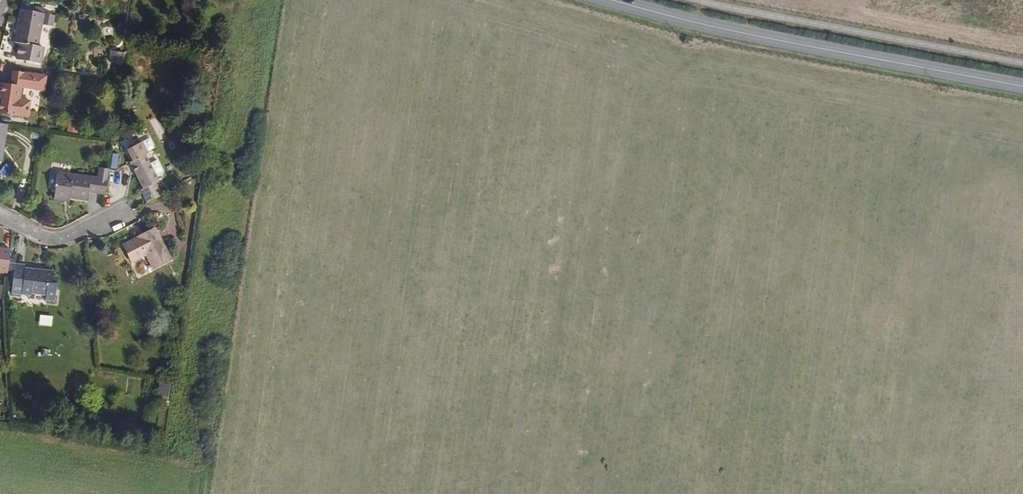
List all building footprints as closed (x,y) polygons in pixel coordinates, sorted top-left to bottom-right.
[(37,46),(43,12),(19,9),(13,44),(17,45),(15,58),(40,62),(42,47),(37,46)] [(125,53),(110,51),(108,66),(124,67),(125,53)] [(21,86),(33,87),(34,74),(12,72),(11,83),(0,82),(0,111),(28,114),(29,98),(20,98),(21,86)] [(42,89),(44,76),(34,75),(33,87),(42,89)] [(66,123),(65,132),(76,134),(77,125),(66,123)] [(157,179),(142,152),(146,150),(141,139),(126,146),(132,157),(129,159),(142,186),(139,187),(146,203),(160,196),(153,181),(157,179)] [(103,195),(107,170),(96,168),(95,177),(55,171),(51,200),(66,202),(67,199),(86,202),(88,193),(103,195)] [(177,257),(161,226),(127,243),(136,260),(150,253),(158,268),(177,257)] [(6,269),(11,270),(9,289),(20,291),(20,288),(43,292),(43,298),(53,299),(56,275),(51,274),(51,270),(33,267),(33,270),(22,269),(22,266),(6,264),(8,250),(0,248),(0,271),(5,272),(6,269)] [(169,384),(158,383),(156,398),(167,400),(169,384)]
